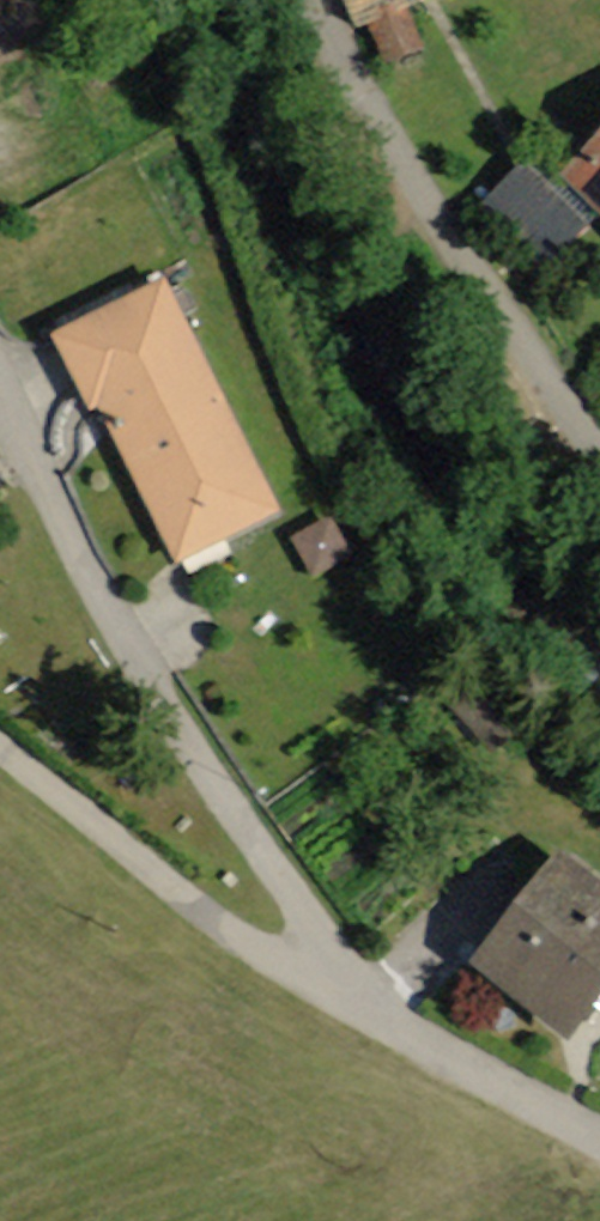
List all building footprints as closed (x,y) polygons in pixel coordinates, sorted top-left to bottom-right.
[(416,47),(401,10),(364,25),(379,62),(416,47)] [(543,175),(521,155),(467,213),(534,276),(582,226),(599,243),(599,115),(543,175)] [(106,427),(176,565),(278,514),(158,279),(42,338),(91,435),(106,427)] [(559,859),(475,973),(570,1042),(599,1002),(599,889),(559,859)]
